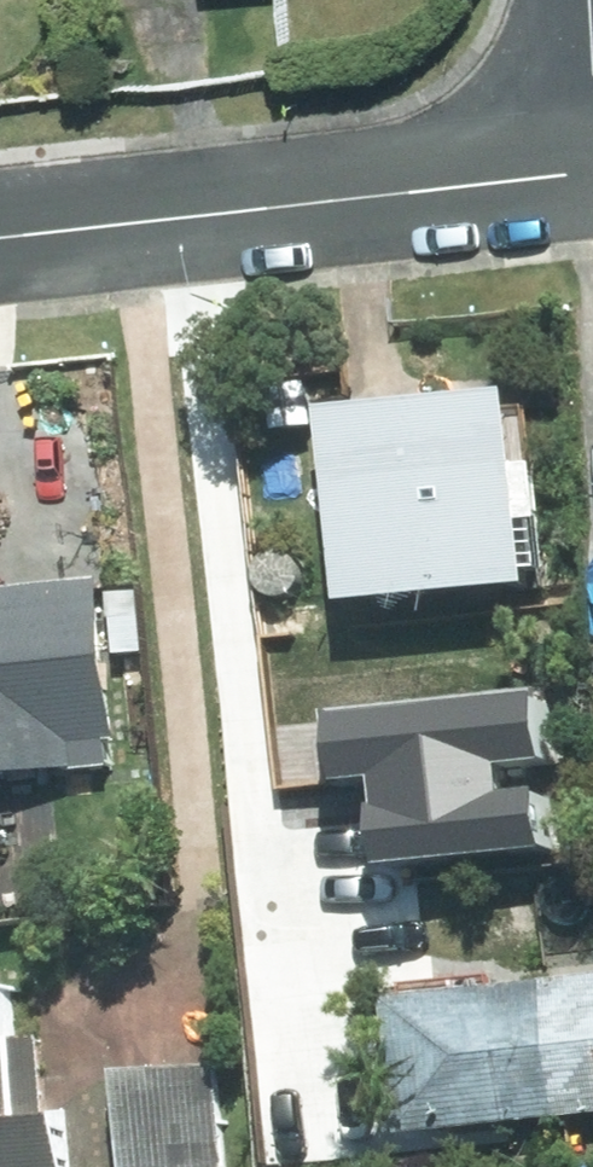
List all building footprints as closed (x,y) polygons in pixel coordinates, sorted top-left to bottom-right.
[(273,667),(344,659),(342,644),(351,643),(346,603),(522,584),(501,390),(315,410),(335,591),(265,599),(273,667)] [(116,764),(114,740),(124,741),(106,581),(1,592),(0,580),(0,777),(116,764)] [(148,653),(141,589),(113,592),(121,656),(148,653)] [(407,998),(422,1134),(592,1115),(592,977),(407,998)] [(62,1124),(49,1125),(42,1043),(18,1044),(13,980),(0,981),(0,1166),(66,1166),(62,1124)] [(207,1064),(119,1073),(130,1166),(219,1166),(207,1064)] [(397,1158),(388,1080),(310,1087),(319,1166),(325,1166),(397,1158)]
